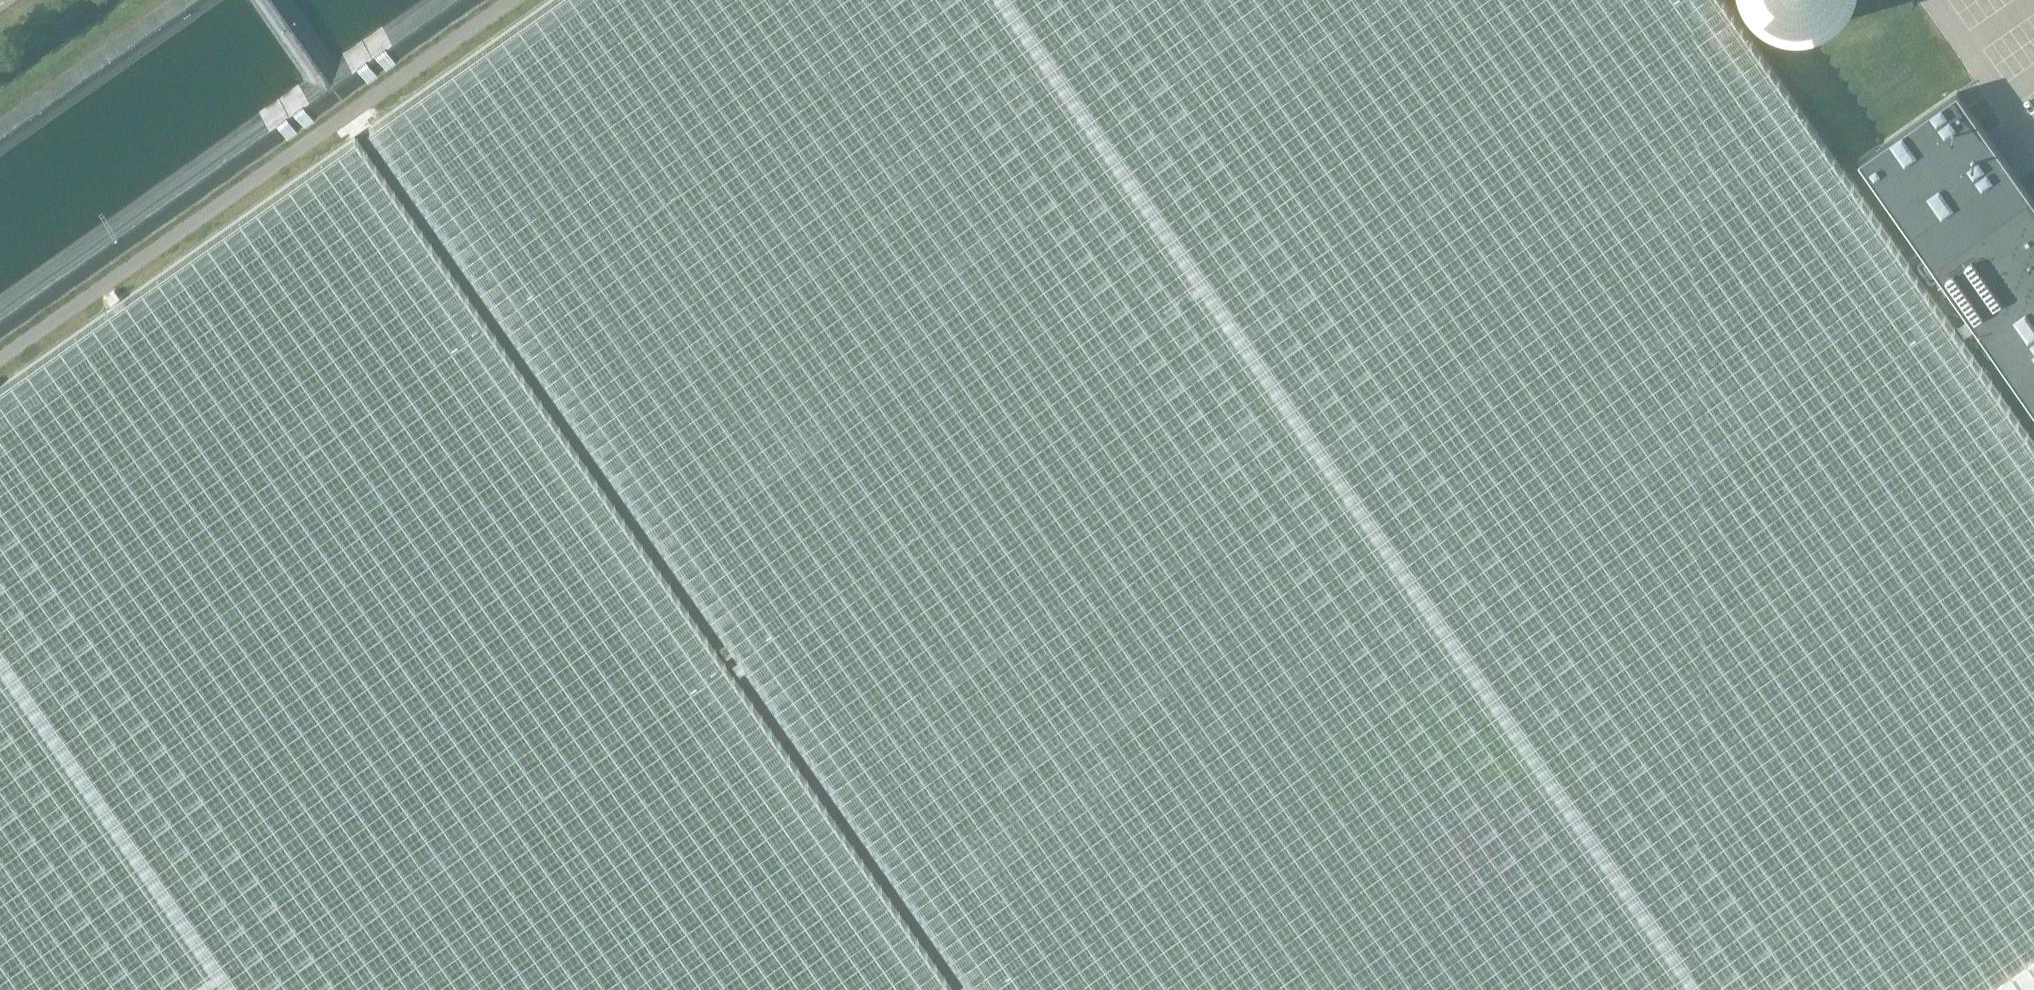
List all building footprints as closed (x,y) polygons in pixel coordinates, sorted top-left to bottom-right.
[(1722,0),(549,0),(368,127),(974,989),(2033,989),(2033,447),(1722,0)] [(1746,2),(1749,6),(1752,11),(1756,15),(1760,18),(1764,22),(1769,25),(1773,27),(1778,29),(1784,31),(1789,32),(1794,33),(1800,33),(1805,33),(1810,32),(1816,31),(1821,29),(1826,27),(1831,25),(1835,22),(1840,18),(1844,15),(1847,11),(1850,6),(1853,2),(1854,0),(1745,0),(1746,2)] [(0,397),(0,989),(952,989),(357,146),(0,397)] [(1977,350),(1989,351),(2019,325),(2017,341),(2024,348),(2033,349),(2033,224),(2013,200),(1950,231),(1959,250),(1956,253),(1953,283),(1939,268),(1936,269),(1977,350)]
